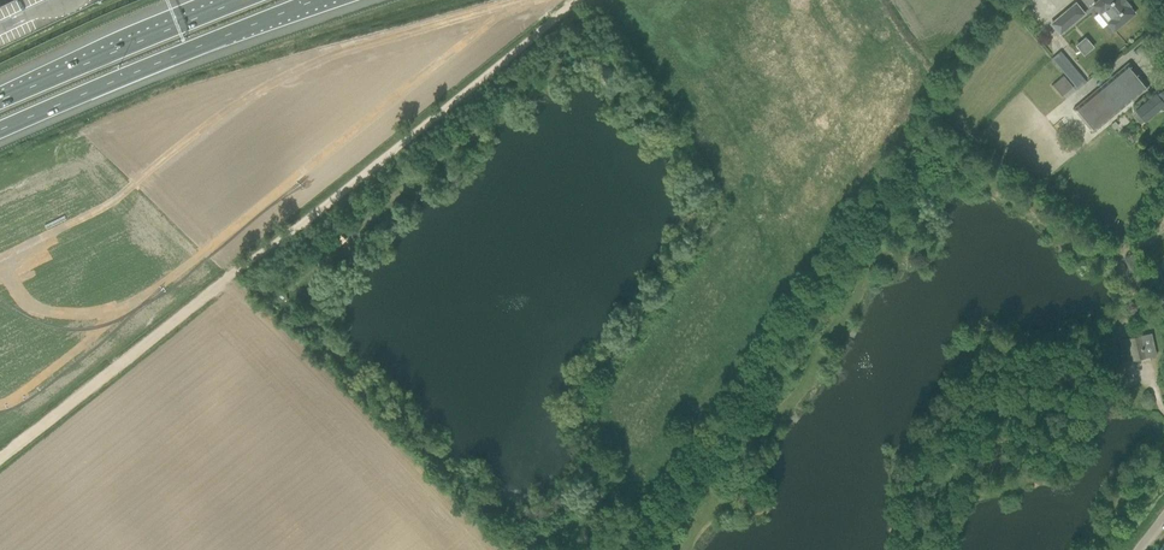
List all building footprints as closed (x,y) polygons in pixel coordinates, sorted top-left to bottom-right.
[(1093,6),(1099,13),(1104,10),(1112,19),(1107,23),(1114,31),(1134,14),(1129,7),(1130,6),(1126,0),(1100,0),(1093,6)] [(1060,34),(1084,14),(1075,4),(1051,24),(1060,34)] [(1094,47),(1085,37),(1075,45),(1083,56),(1094,47)] [(1060,51),(1051,58),(1077,89),(1086,82),(1060,51)] [(1093,133),(1149,87),(1128,63),(1072,109),(1093,133)] [(1072,87),(1063,76),(1052,85),(1062,96),(1072,87)] [(1157,95),(1156,94),(1132,114),(1141,124),(1144,121),(1145,123),(1163,106),(1163,89),(1157,95)] [(1110,226),(1116,218),(1108,212),(1102,220),(1110,226)] [(1132,361),(1146,358),(1141,336),(1126,339),(1127,339),(1119,341),(1124,362),(1132,360),(1132,361)]
